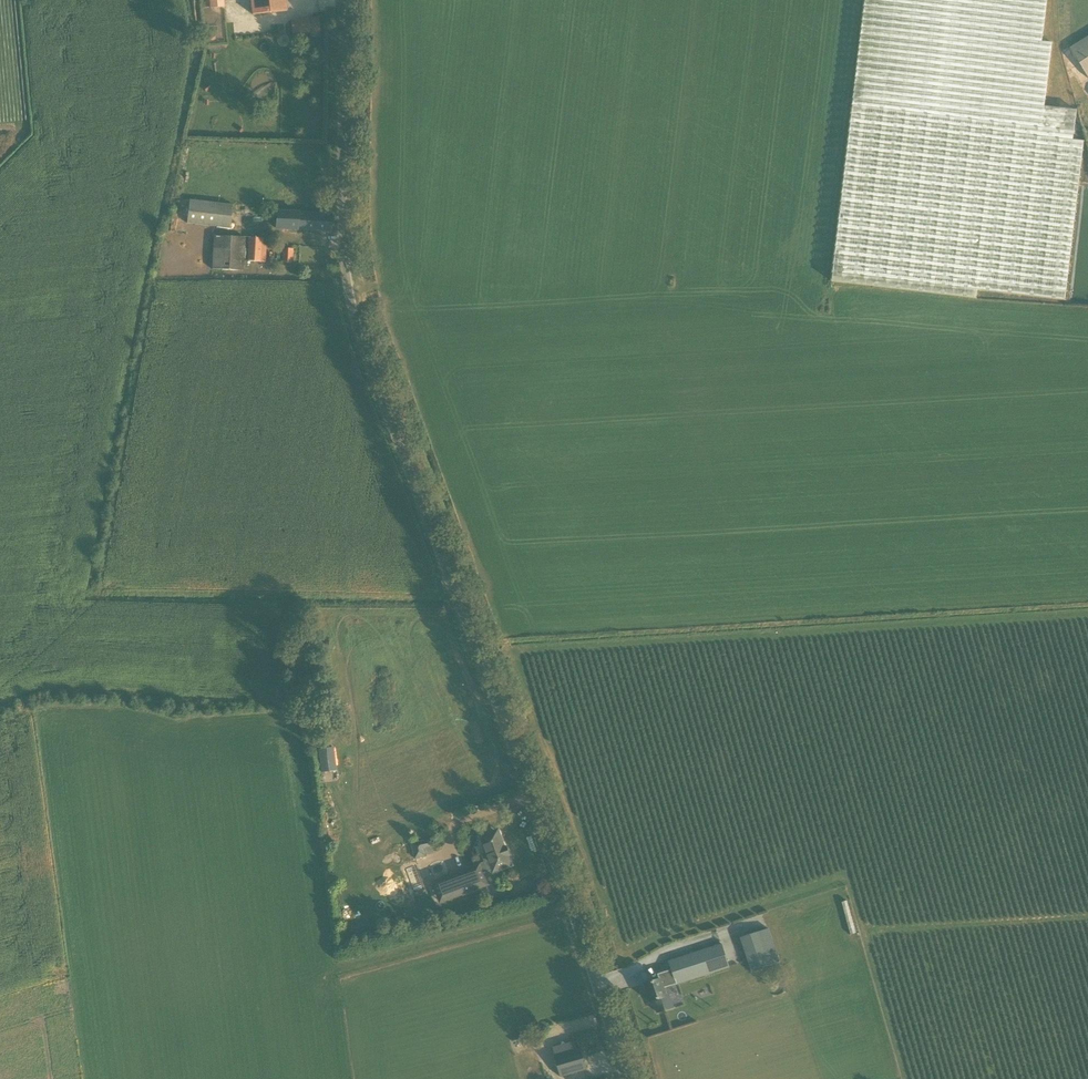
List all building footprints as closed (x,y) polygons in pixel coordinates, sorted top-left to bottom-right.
[(224,7),(224,0),(210,0),(211,8),(224,7)] [(253,15),(287,11),(286,0),(251,0),(253,15)] [(853,105),(831,283),(975,300),(976,291),(1064,301),(1083,142),(1073,141),(1076,110),(1044,107),(1052,43),(1042,42),(1047,0),(866,0),(853,105)] [(317,17),(310,18),(312,32),(319,32),(317,17)] [(306,18),(290,20),(291,35),(308,33),(306,18)] [(1070,48),(1087,76),(1087,37),(1070,48)] [(233,205),(190,200),(187,224),(230,228),(233,205)] [(331,231),(332,215),(299,213),(299,212),(277,211),(276,228),(331,231)] [(245,237),(214,236),(213,269),(243,271),(245,237)] [(264,238),(249,237),(248,261),(265,262),(266,245),(263,245),(264,238)] [(292,264),(293,249),(282,248),(281,263),(292,264)] [(325,264),(325,250),(300,250),(300,256),(293,255),(293,263),(325,264)] [(336,771),(333,748),(318,750),(321,773),(336,771)] [(511,865),(499,831),(498,830),(481,836),(490,862),(434,882),(440,901),(486,884),(482,874),(494,870),(494,871),(511,865)] [(431,839),(411,843),(412,844),(415,859),(427,856),(425,849),(433,847),(431,839)] [(752,971),(780,961),(769,929),(741,938),(752,971)] [(659,974),(660,979),(645,984),(651,1002),(654,1001),(658,1013),(673,1008),(669,996),(666,997),(663,987),(676,983),(676,984),(729,967),(721,944),(669,961),(672,970),(659,974)] [(582,1049),(578,1050),(556,1056),(562,1076),(587,1069),(582,1049)]
